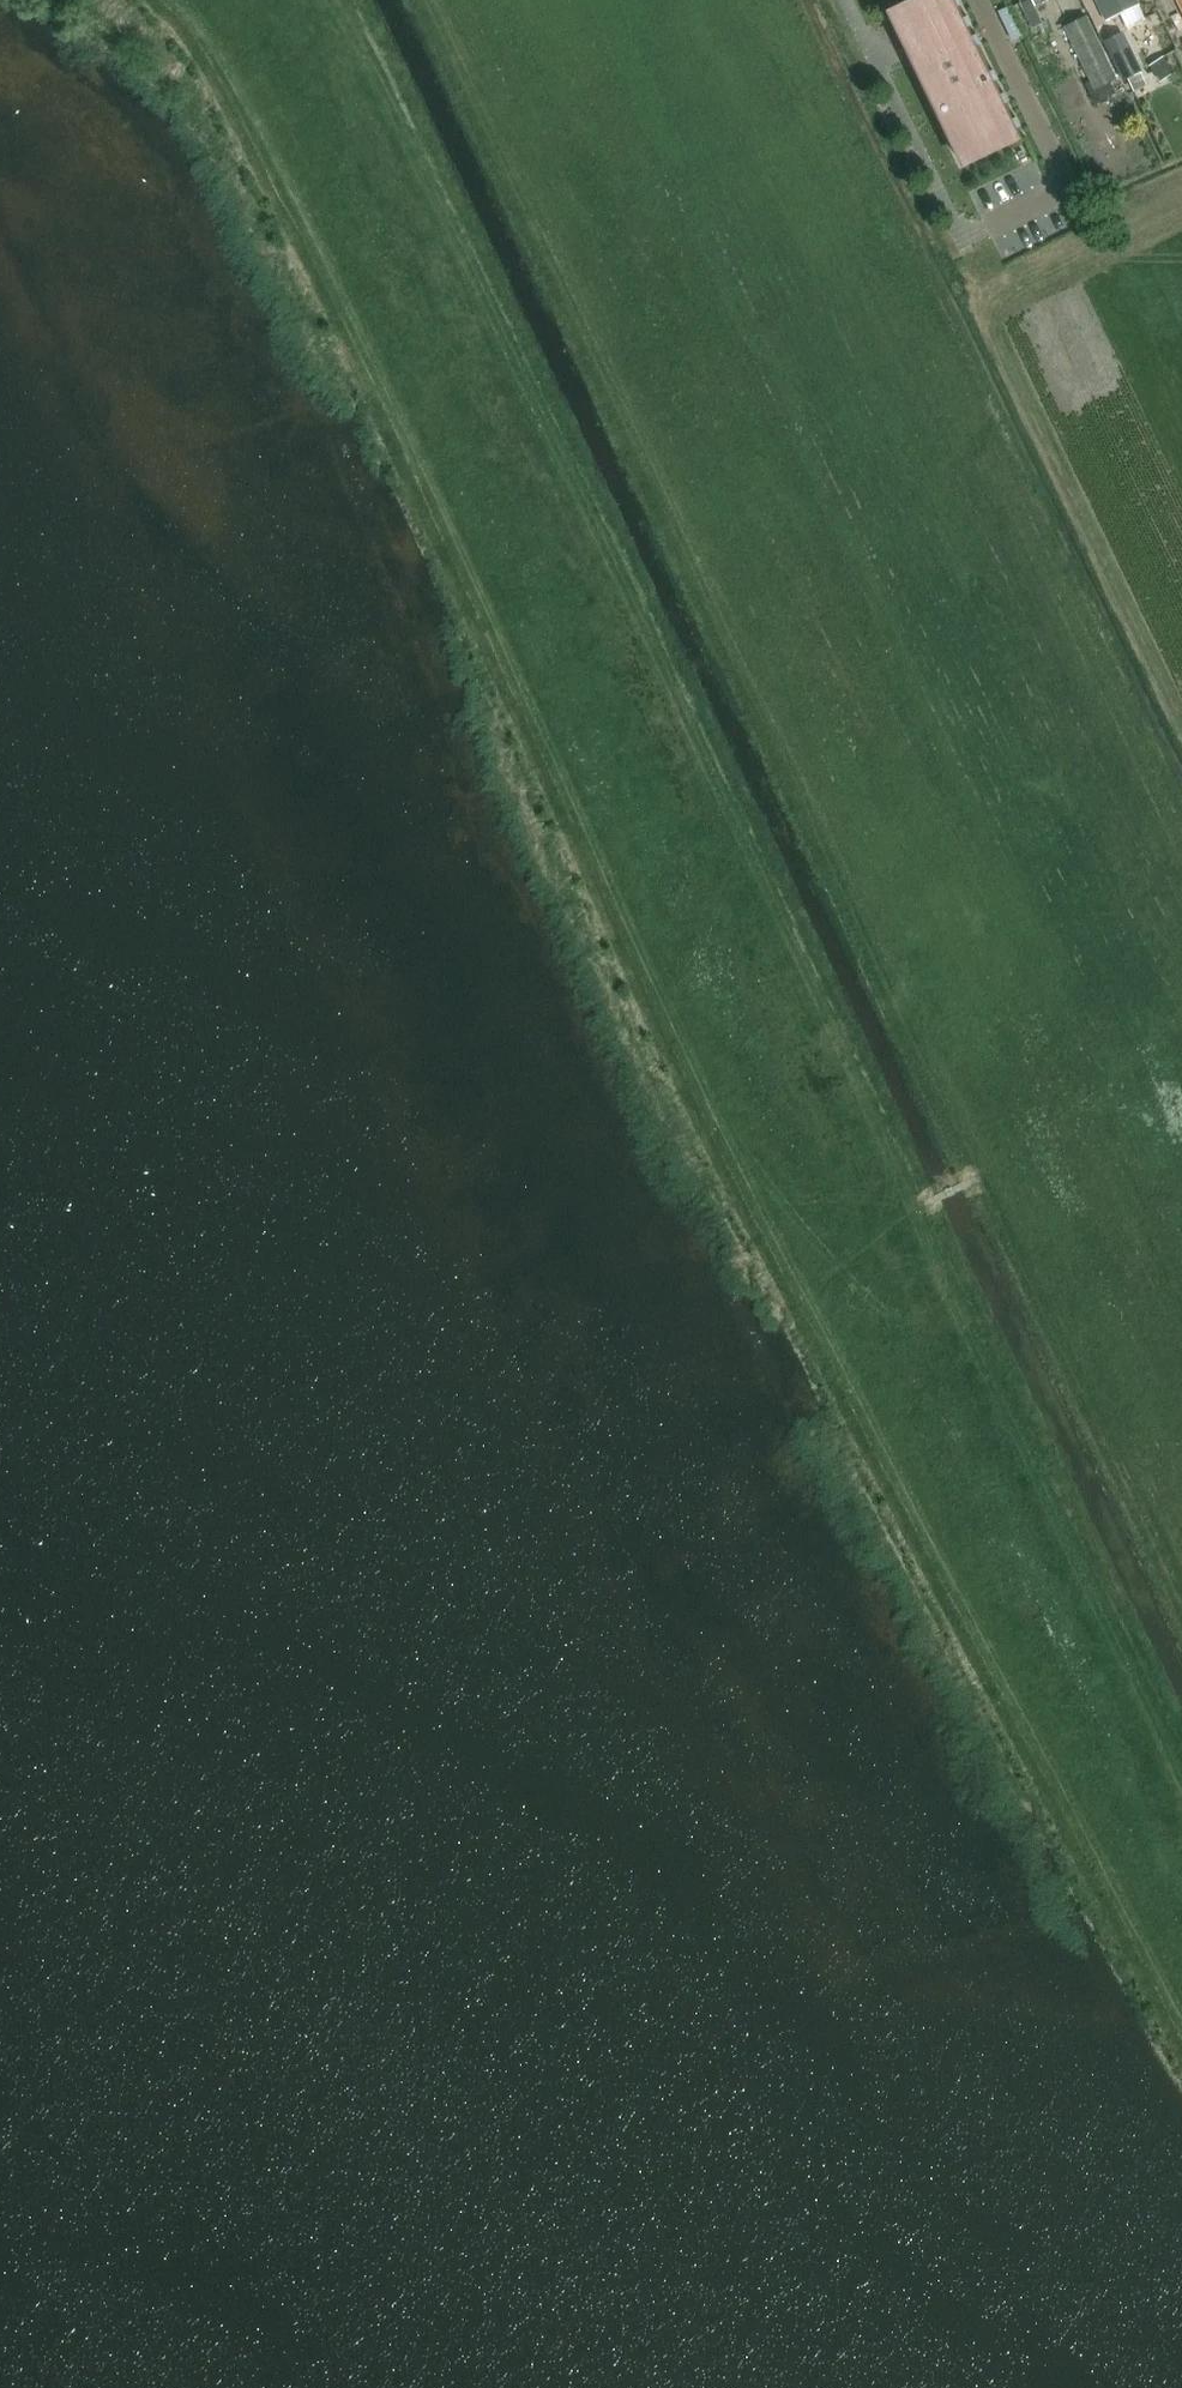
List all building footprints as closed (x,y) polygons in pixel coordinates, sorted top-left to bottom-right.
[(1020,135),(1021,135),(957,0),(921,0),(901,10),(927,65),(919,70),(963,163),(1020,135)] [(1020,3),(1032,29),(1043,24),(1034,6),(1031,0),(1026,0),(1025,1),(1020,3)] [(1140,5),(1138,0),(1099,0),(1108,20),(1140,5)] [(1095,88),(1118,77),(1089,17),(1066,28),(1095,88)] [(1123,30),(1104,40),(1124,80),(1126,79),(1127,78),(1136,74),(1141,72),(1143,70),(1123,30)] [(1167,63),(1154,72),(1161,82),(1174,73),(1167,63)]
